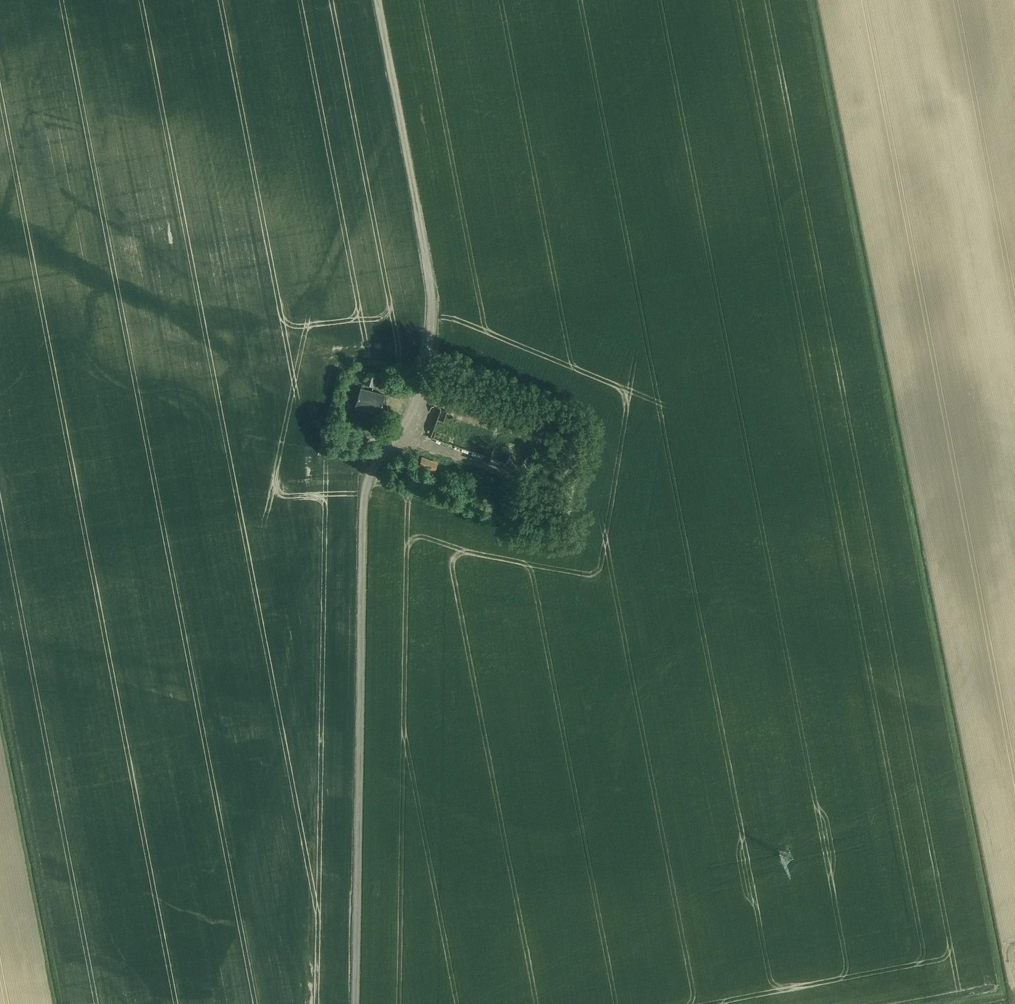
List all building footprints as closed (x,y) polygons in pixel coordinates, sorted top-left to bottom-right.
[(355,407),(379,414),(385,395),(361,388),(355,407)] [(421,434),(507,464),(517,436),(431,406),(421,434)] [(419,465),(444,474),(446,466),(422,458),(419,465)]
